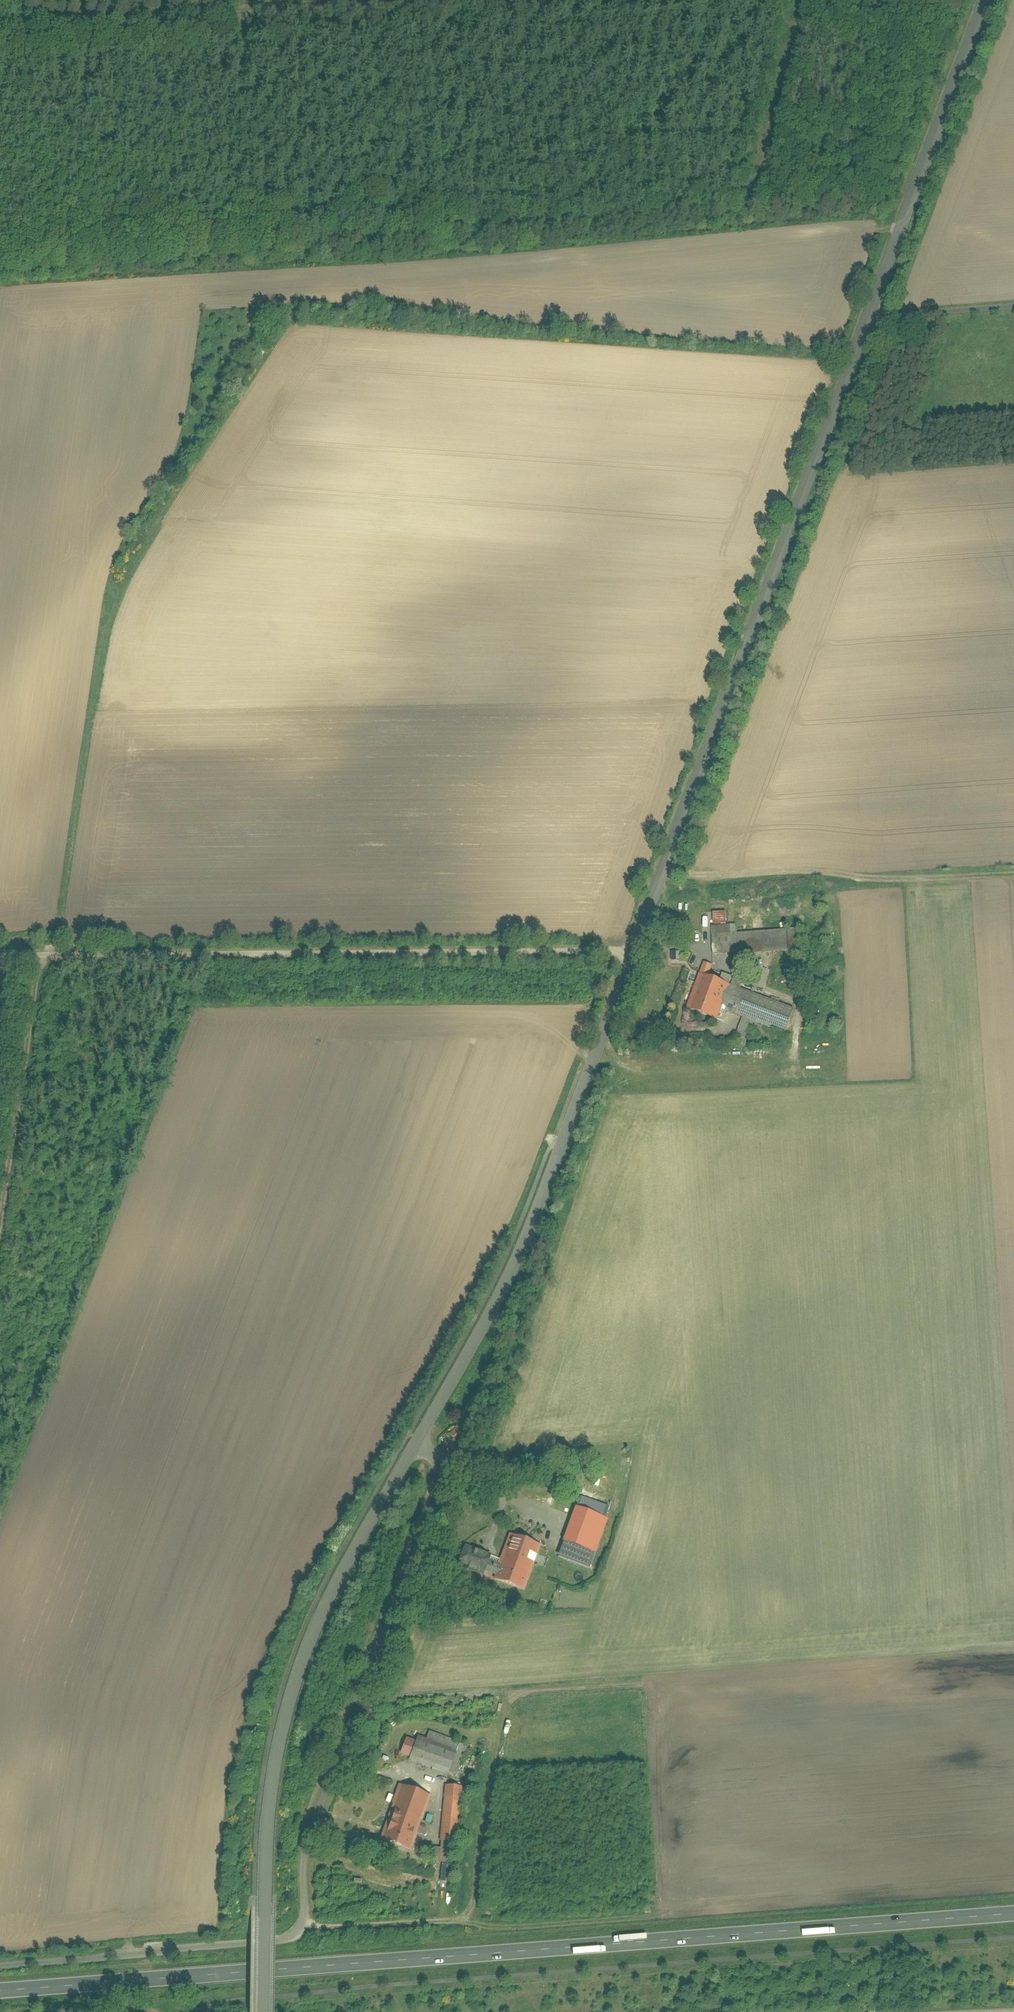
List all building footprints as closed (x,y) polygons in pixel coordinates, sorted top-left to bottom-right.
[(711,927),(713,954),(800,950),(799,930),(736,933),(736,926),(711,927)] [(680,949),(671,949),(671,962),(680,962),(680,949)] [(708,979),(712,966),(703,963),(698,976),(708,979)] [(708,979),(698,976),(687,1011),(717,1021),(721,1010),(728,988),(729,986),(708,979)] [(728,988),(721,1010),(786,1032),(793,1010),(728,988)] [(459,1428),(452,1434),(459,1442),(466,1436),(459,1428)] [(579,1495),(575,1507),(604,1517),(610,1500),(592,1493),(591,1499),(579,1495)] [(575,1507),(573,1507),(557,1554),(591,1566),(607,1518),(604,1517),(575,1507)] [(540,1545),(509,1534),(498,1564),(494,1575),(492,1579),(523,1590),(534,1562),(536,1554),(540,1545)] [(488,1556),(462,1547),(455,1566),(481,1575),(482,1571),(486,1560),(488,1556)] [(536,1554),(534,1562),(544,1566),(547,1558),(536,1554)] [(482,1571),(494,1575),(498,1564),(486,1560),(482,1571)] [(408,1757),(407,1759),(453,1776),(464,1745),(428,1732),(426,1738),(416,1735),(414,1741),(408,1757)] [(405,1738),(399,1754),(408,1757),(414,1741),(405,1738)] [(430,1795),(399,1783),(378,1838),(408,1850),(430,1795)] [(462,1787),(445,1786),(440,1840),(457,1842),(462,1787)] [(451,1866),(442,1866),(441,1881),(450,1881),(451,1866)]
